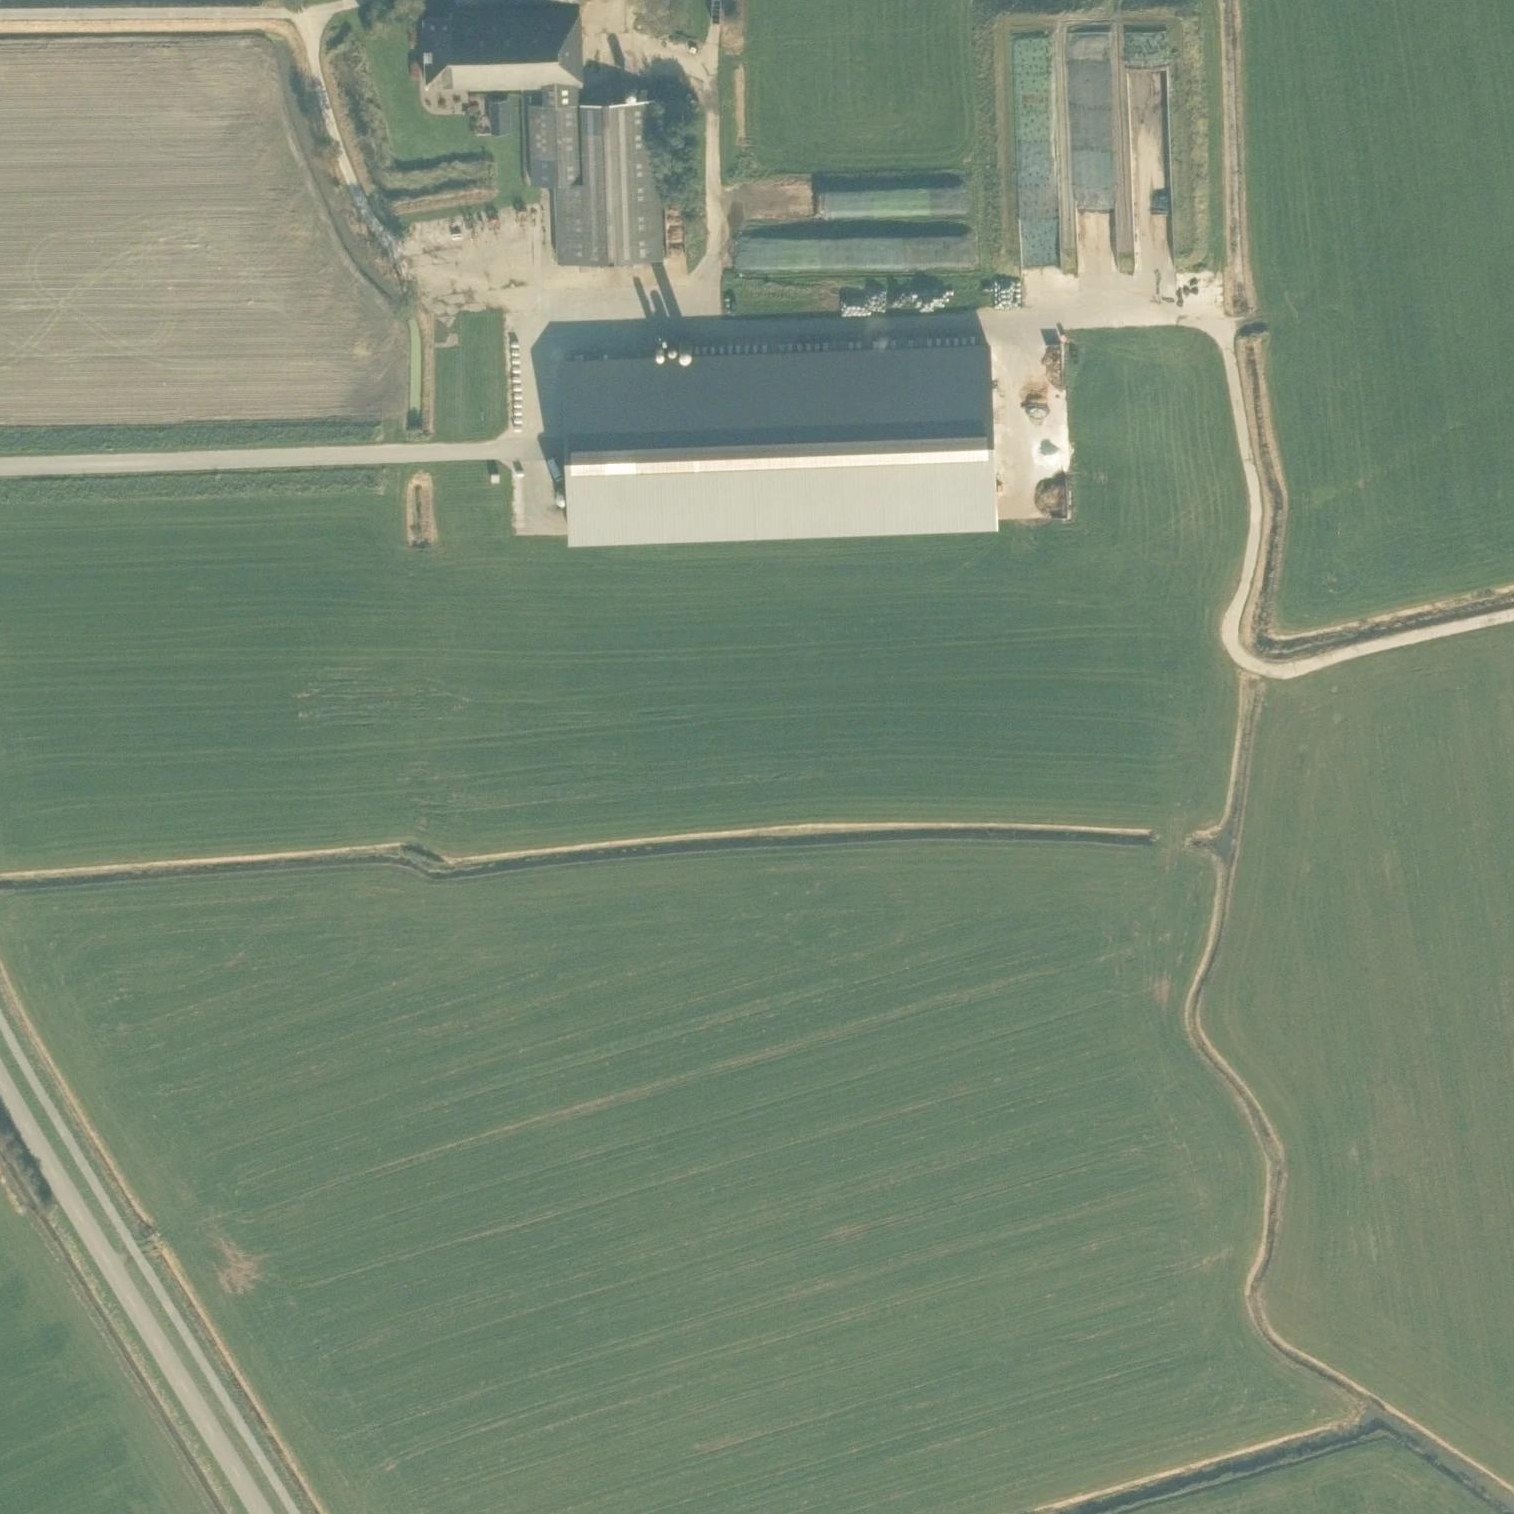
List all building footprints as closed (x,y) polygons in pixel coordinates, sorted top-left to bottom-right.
[(454,83),(454,86),(543,83),(543,102),(529,103),(532,181),(558,180),(561,259),(662,255),(656,97),(578,101),(577,82),(582,82),(579,4),(452,10),(452,14),(424,16),(426,84),(454,83)] [(512,129),(511,96),(490,97),(491,130),(512,129)] [(565,360),(572,534),(996,518),(989,345),(565,360)]
